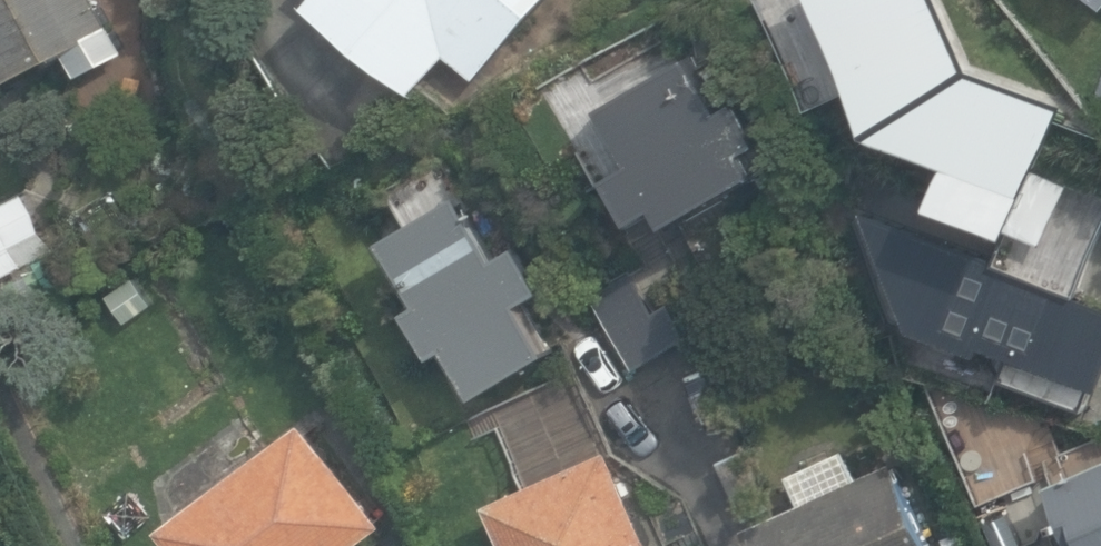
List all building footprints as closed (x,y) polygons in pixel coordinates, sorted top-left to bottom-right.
[(129,57),(99,0),(0,0),(0,71),(6,82),(65,51),(81,82),(129,57)] [(414,89),(451,50),(478,77),(551,0),(319,0),(414,89)] [(725,105),(696,54),(609,103),(642,161),(620,173),(646,218),(670,204),(679,220),(764,171),(752,151),(764,145),(737,98),(725,105)] [(496,257),(439,160),(391,189),(412,225),(389,239),(426,302),(414,309),(441,353),(453,346),(482,394),(554,351),(525,303),(548,289),(521,242),(496,257)] [(994,356),(996,352),(1018,359),(1010,382),(1093,410),(1100,388),(1100,299),(1086,293),(1100,236),(1100,202),(1041,181),(1035,197),(1013,190),(1015,183),(993,176),(994,173),(973,164),(960,198),(1016,218),(1002,262),(870,213),(856,219),(905,320),(922,326),(925,332),(994,356)] [(67,217),(55,206),(23,238),(60,274),(102,232),(77,206),(67,217)] [(655,311),(631,269),(591,292),(634,368),(690,336),(671,301),(655,311)] [(181,545),(356,545),(387,523),(310,420),(166,527),(181,545)] [(509,545),(653,545),(619,470),(623,468),(616,453),(607,458),(599,440),(531,470),(537,483),(490,503),(509,545)] [(757,545),(934,545),(895,459),(748,526),(757,545)] [(1049,482),(1076,545),(1100,545),(1100,460),(1049,482)]
